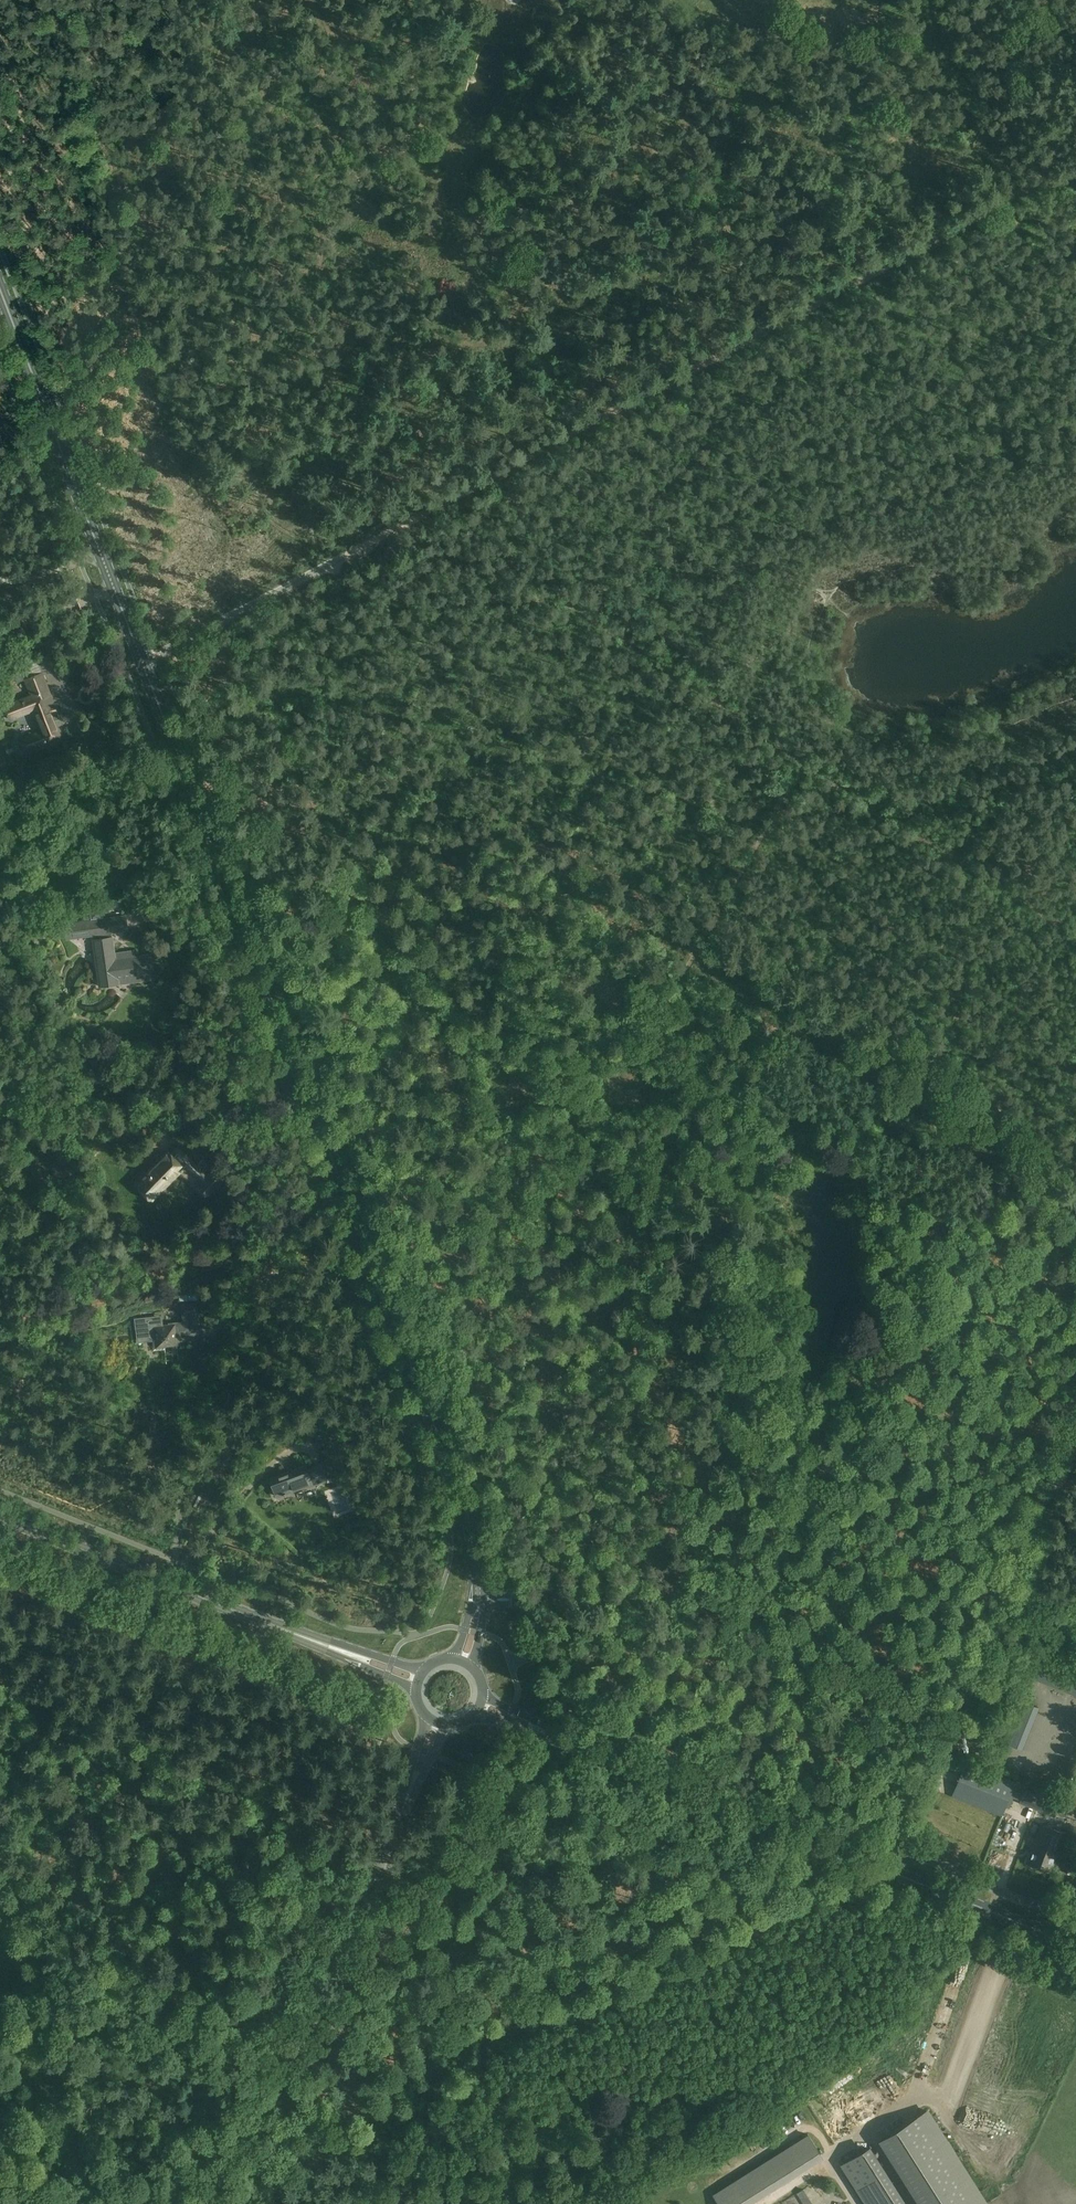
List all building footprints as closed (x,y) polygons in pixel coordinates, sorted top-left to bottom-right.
[(37,661),(20,668),(24,678),(41,671),(37,661)] [(25,678),(31,694),(5,704),(10,718),(35,709),(43,730),(20,738),(25,752),(62,738),(55,719),(60,717),(42,672),(25,678)] [(79,888),(77,874),(59,876),(61,891),(79,888)] [(126,915),(65,924),(67,938),(94,935),(95,939),(93,939),(100,986),(154,978),(151,953),(135,956),(134,950),(115,953),(113,936),(112,936),(111,932),(128,929),(126,915)] [(41,1138),(43,1147),(56,1145),(54,1137),(41,1138)] [(196,1185),(208,1197),(223,1181),(211,1169),(205,1175),(202,1172),(207,1167),(200,1160),(196,1164),(177,1146),(141,1180),(139,1178),(133,1185),(150,1202),(180,1172),(179,1170),(185,1164),(201,1180),(196,1185)] [(196,1303),(182,1305),(184,1321),(190,1320),(190,1317),(198,1316),(196,1303)] [(165,1346),(165,1344),(178,1343),(177,1334),(176,1320),(164,1321),(163,1311),(135,1314),(137,1339),(153,1338),(154,1348),(165,1346)] [(319,1483),(327,1480),(321,1464),(308,1468),(306,1465),(270,1478),(276,1496),(318,1481),(319,1483)] [(297,1541),(301,1538),(295,1530),(291,1534),(297,1541)] [(1028,1651),(1019,1672),(1075,1696),(1075,1670),(1028,1651)] [(1023,1748),(1040,1706),(1013,1696),(997,1738),(1023,1748)] [(461,1751),(459,1758),(467,1761),(470,1755),(461,1751)] [(1003,1816),(1016,1781),(966,1762),(951,1796),(1003,1816)] [(1019,1802),(1054,1816),(1060,1803),(1025,1789),(1019,1802)] [(1006,1837),(1010,1825),(947,1802),(942,1815),(949,1817),(946,1825),(952,1827),(954,1823),(960,1825),(962,1822),(985,1831),(988,1824),(1001,1829),(999,1835),(1006,1837)] [(1027,1862),(1051,1872),(1066,1833),(1042,1824),(1027,1862)] [(852,2075),(860,2074),(860,2066),(852,2066),(852,2075)] [(837,2112),(844,2122),(855,2114),(860,2121),(867,2117),(862,2110),(873,2103),(866,2093),(849,2104),(844,2096),(837,2101),(842,2108),(837,2112)] [(926,2110),(882,2138),(924,2203),(986,2203),(926,2110)] [(713,2194),(720,2203),(746,2203),(821,2156),(807,2134),(713,2194)] [(843,2163),(869,2203),(903,2203),(867,2148),(843,2163)] [(821,2179),(812,2186),(820,2196),(829,2189),(821,2179)] [(821,2198),(826,2203),(833,2203),(842,2197),(835,2187),(821,2198)] [(811,2203),(805,2188),(797,2192),(802,2203),(811,2203)]
